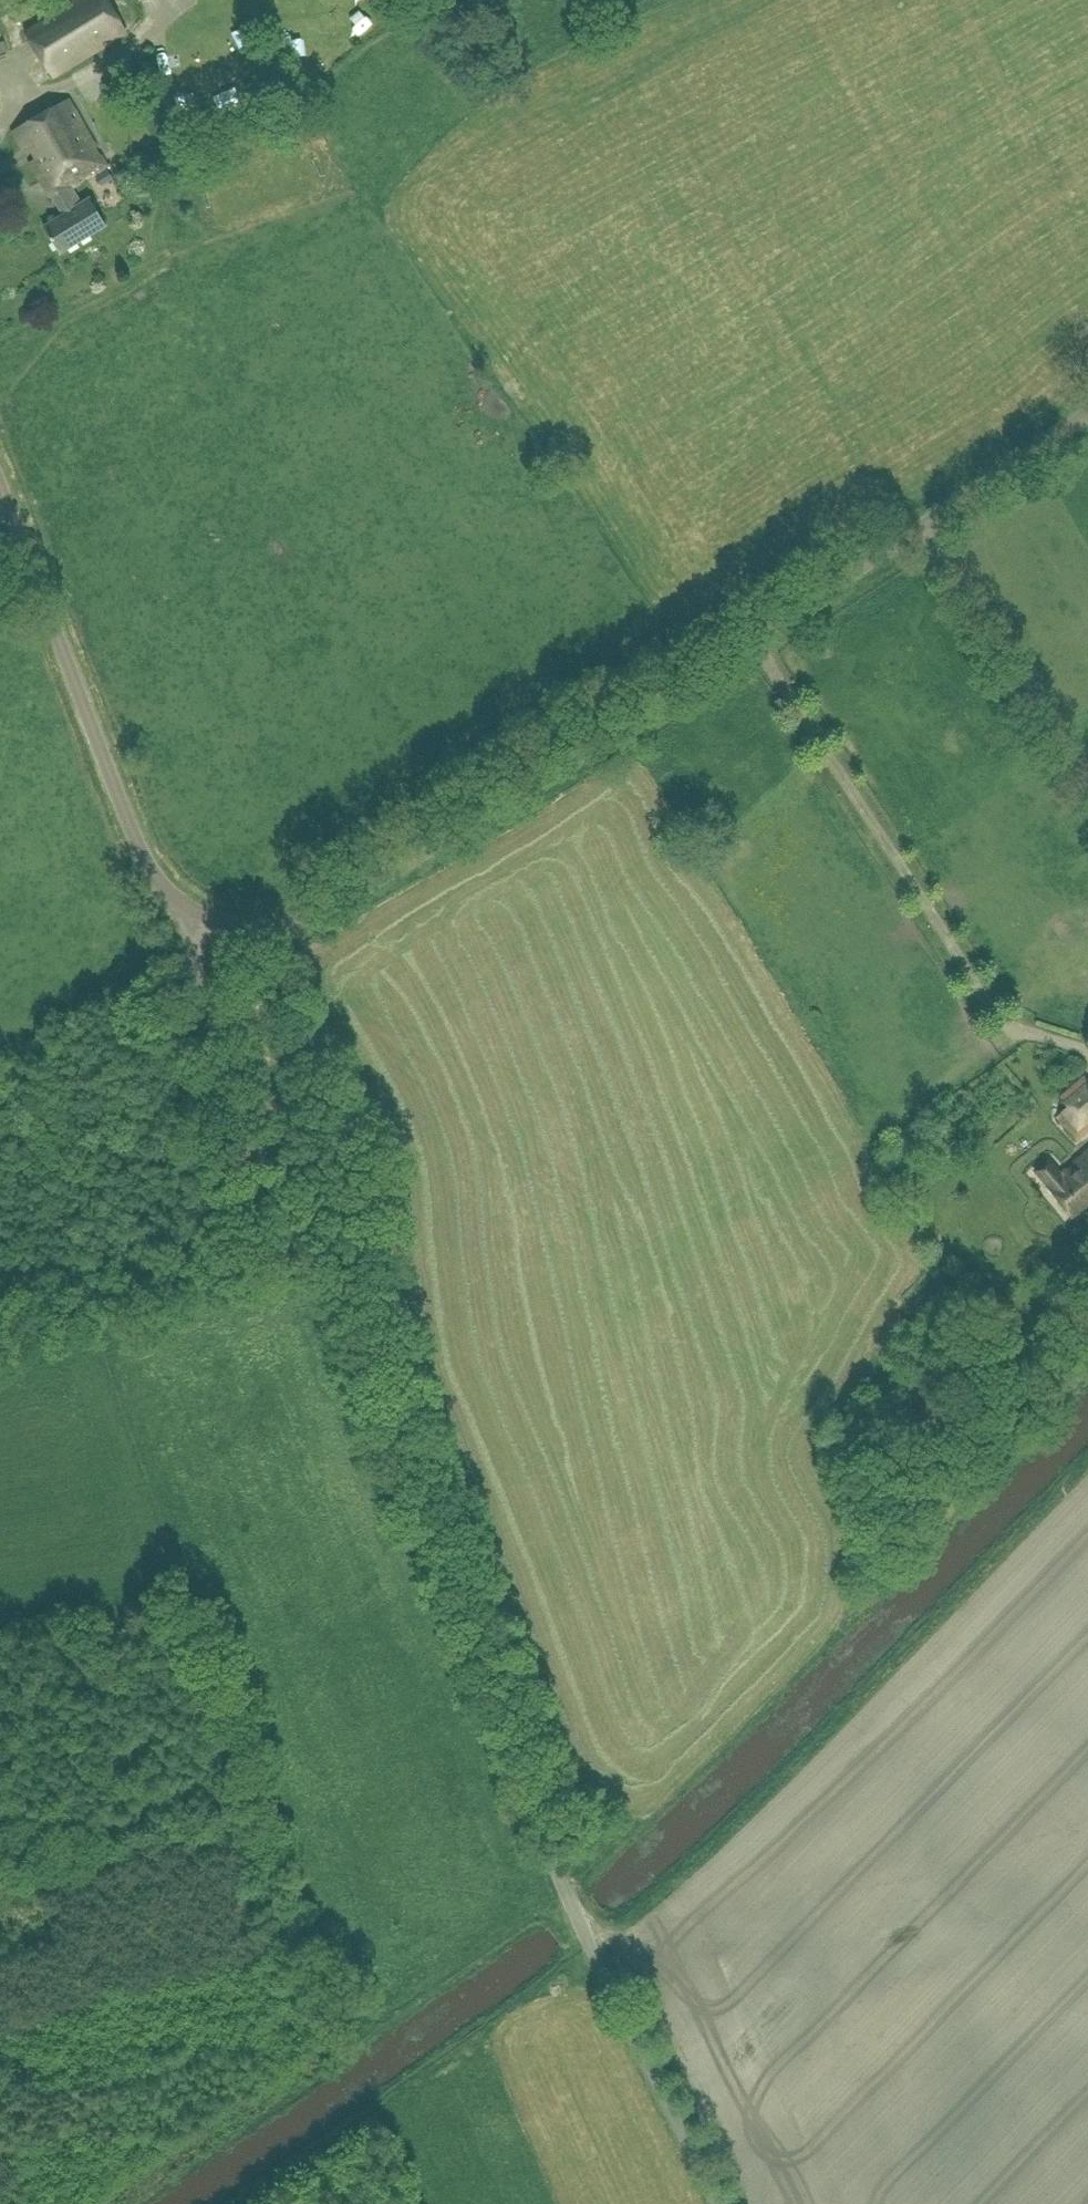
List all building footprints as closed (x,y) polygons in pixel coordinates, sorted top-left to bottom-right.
[(106,0),(76,0),(25,31),(53,77),(126,33),(106,0)] [(91,198),(81,203),(72,188),(107,168),(68,100),(14,132),(24,148),(30,145),(38,159),(32,163),(51,197),(52,196),(63,216),(44,227),(59,254),(107,226),(91,198)] [(1085,1075),(1059,1097),(1069,1107),(1066,1110),(1057,1118),(1077,1140),(1087,1132),(1087,1079),(1085,1075)] [(1049,1188),(1077,1221),(1087,1211),(1087,1151),(1080,1158),(1082,1160),(1062,1176),(1047,1160),(1035,1170),(1050,1188),(1049,1188)] [(1025,1404),(1033,1412),(1044,1399),(1037,1392),(1025,1404)]
